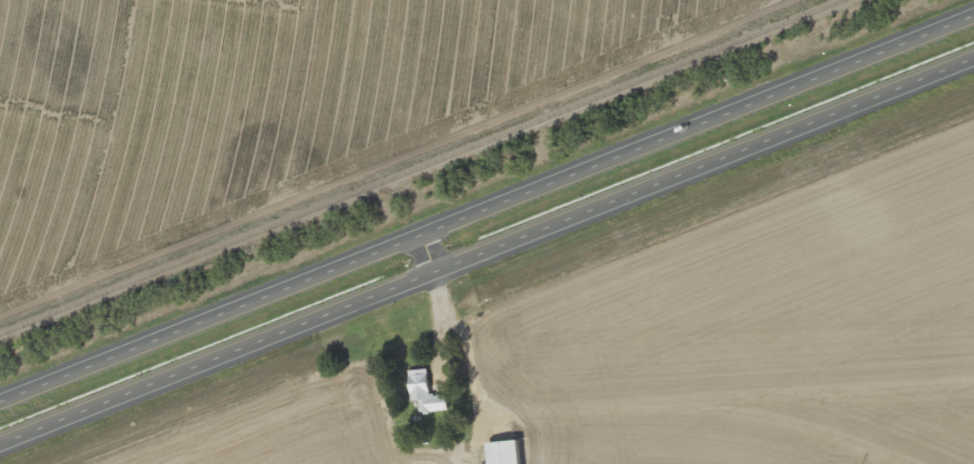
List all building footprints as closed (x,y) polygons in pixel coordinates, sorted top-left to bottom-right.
[(410,371),(413,397),(419,397),(421,409),(428,408),(428,411),(448,409),(446,395),(430,397),(427,369),(410,371)] [(517,439),(487,444),(489,463),(520,463),(517,439)]
